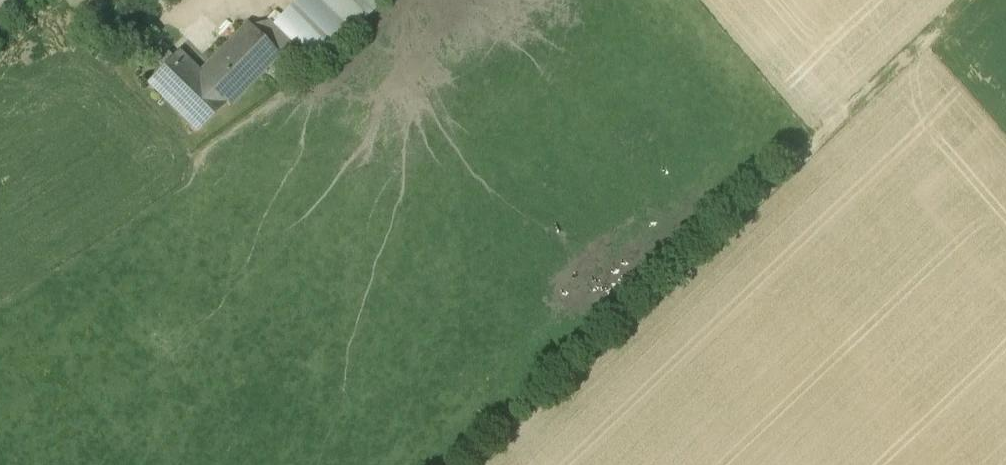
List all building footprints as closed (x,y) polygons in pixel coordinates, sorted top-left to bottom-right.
[(318,0),(297,0),(273,24),(290,40),(317,66),(351,32),(318,0)] [(351,32),(383,0),(318,0),(351,32)] [(290,40),(273,24),(272,25),(269,22),(248,27),(276,54),(290,40)] [(248,27),(201,75),(227,100),(227,101),(229,103),(276,54),(248,27)] [(201,75),(179,53),(174,59),(168,53),(159,63),(165,68),(150,83),(198,130),(227,101),(227,100),(201,75)]
